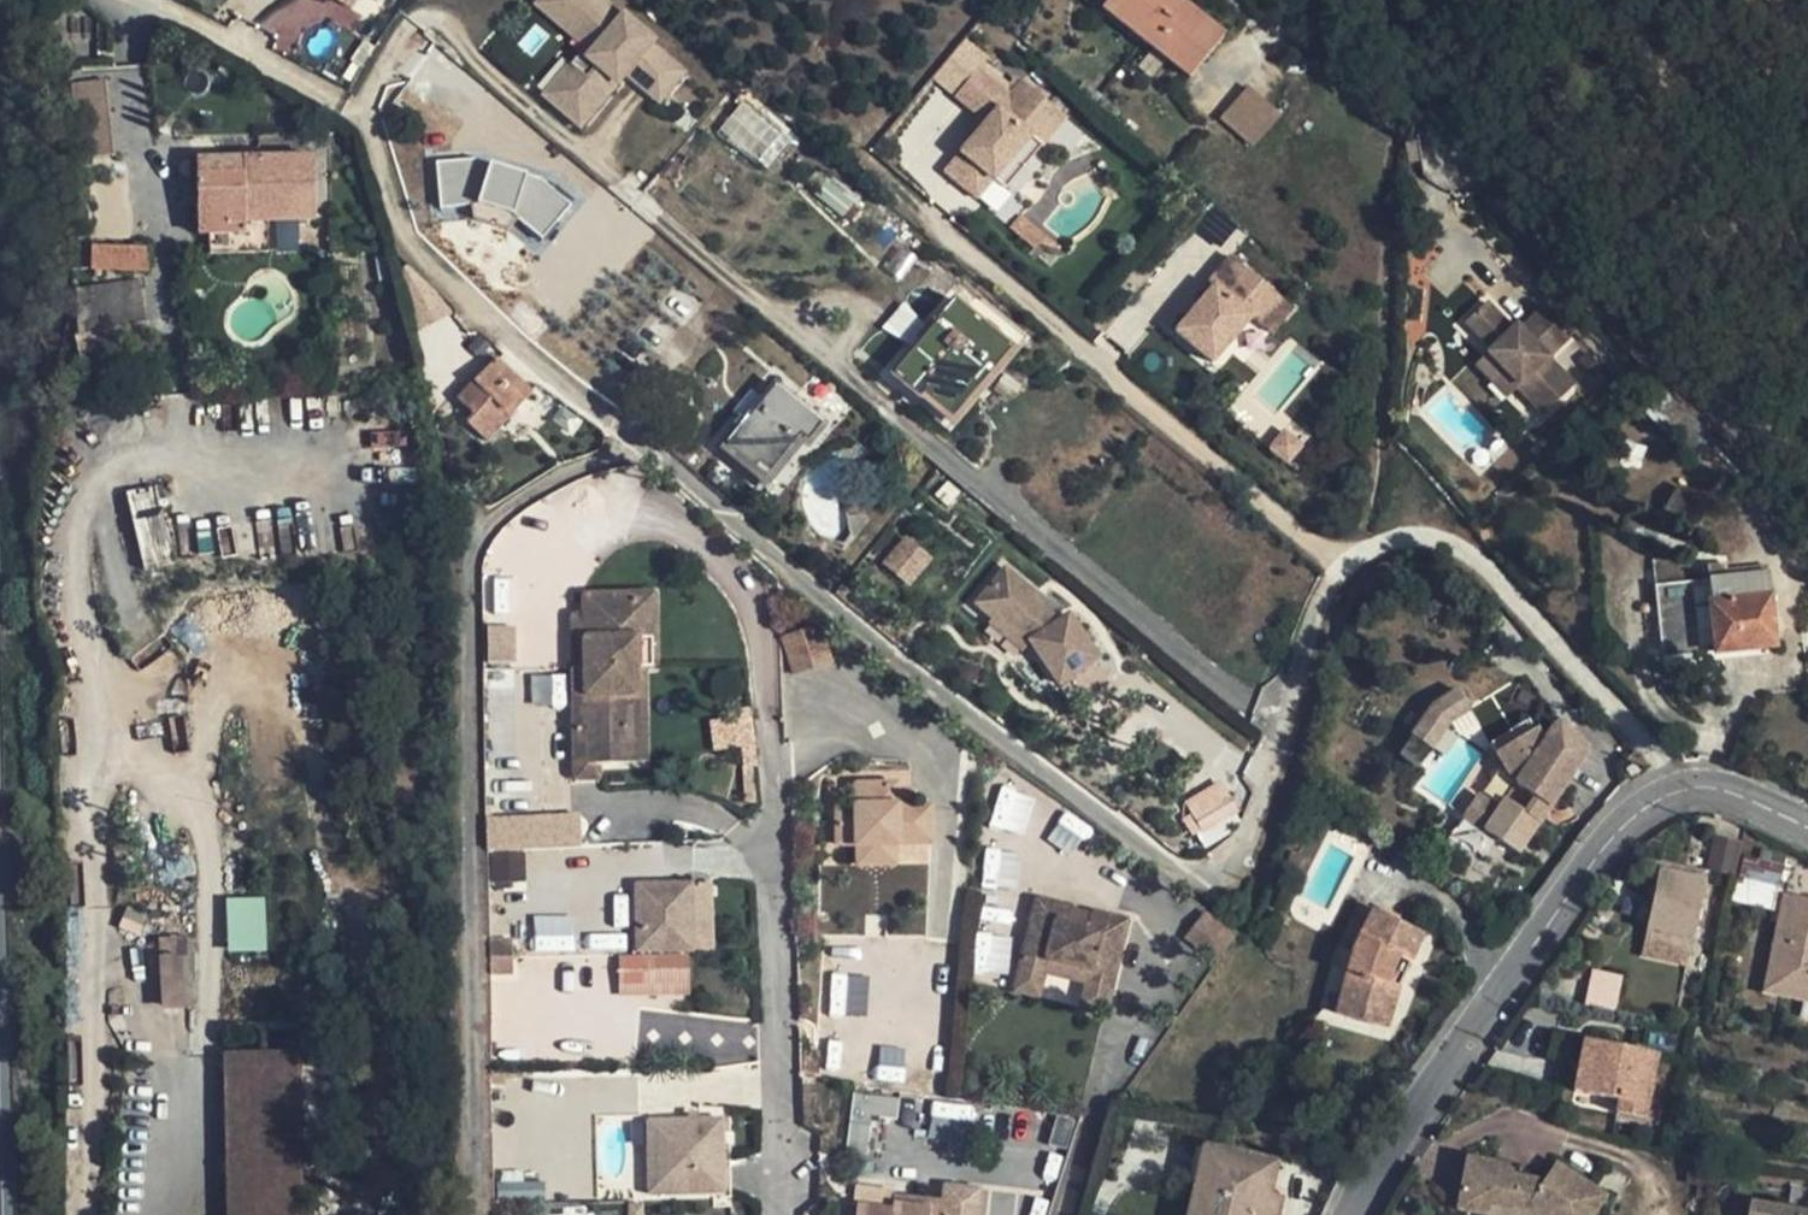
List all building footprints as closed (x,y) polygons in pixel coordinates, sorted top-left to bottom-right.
[(685,77),(652,49),(655,46),(625,20),(622,23),(595,0),(546,0),(545,2),(599,49),(552,104),(582,129),(628,76),(661,105),(685,77)] [(1120,0),(1106,0),(1103,3),(1112,9),(1120,0)] [(1112,9),(1197,78),(1230,36),(1187,2),(1186,0),(1120,0),(1112,9)] [(1024,160),(1066,111),(1022,74),(1011,88),(979,61),(956,89),(981,110),(987,115),(974,131),(946,165),(978,192),(994,172),(1013,150),(1024,160)] [(75,155),(112,153),(107,78),(70,80),(75,155)] [(1280,116),(1248,88),(1222,118),(1254,146),(1280,116)] [(765,166),(788,136),(742,100),(718,130),(765,166)] [(987,115),(981,110),(968,126),(974,131),(987,115)] [(1006,182),(1024,160),(1013,150),(994,172),(1006,182)] [(314,222),(312,157),(241,160),(242,173),(197,175),(199,233),(211,232),(212,257),(270,255),(269,223),(314,222)] [(547,239),(576,205),(545,179),(482,159),(443,162),(447,206),(482,204),(520,216),(547,239)] [(242,173),(241,160),(197,161),(197,175),(242,173)] [(147,272),(148,248),(91,246),(91,270),(147,272)] [(1271,325),(1293,300),(1230,248),(1208,273),(1213,278),(1175,323),(1212,354),(1251,308),(1270,324),(1271,325)] [(143,319),(139,280),(76,286),(80,325),(143,319)] [(928,325),(884,374),(911,397),(921,384),(944,404),(962,384),(969,390),(1007,346),(948,295),(924,322),(928,325)] [(1571,342),(1544,314),(1522,336),(1518,331),(1512,336),(1485,309),(1464,329),(1491,357),(1487,361),(1519,393),(1516,395),(1543,422),(1574,391),(1549,363),(1571,342)] [(82,375),(153,358),(144,322),(75,339),(82,375)] [(436,374),(430,342),(416,346),(423,376),(436,374)] [(962,384),(944,404),(921,384),(911,397),(945,427),(1013,352),(1007,346),(969,390),(962,384)] [(529,391),(494,360),(456,401),(472,415),(465,423),(484,441),(529,391)] [(1487,361),(1474,373),(1506,406),(1516,395),(1519,393),(1487,361)] [(718,441),(761,477),(795,438),(799,442),(818,419),(770,379),(718,441)] [(991,514),(936,468),(916,492),(972,538),(991,514)] [(169,563),(152,489),(127,494),(144,569),(169,563)] [(905,533),(881,563),(910,586),(934,556),(905,533)] [(1027,641),(1029,644),(1056,683),(1094,658),(1066,615),(1056,622),(1044,612),(1038,606),(1029,598),(1034,593),(1005,568),(974,603),(992,619),(996,614),(1027,641)] [(1716,598),(1766,593),(1765,576),(1715,581),(1716,598)] [(633,589),(634,663),(645,663),(654,663),(654,588),(633,589)] [(575,632),(575,760),(600,760),(627,760),(626,689),(629,689),(629,663),(634,663),(633,589),(613,591),(585,591),(585,613),(585,632),(575,632)] [(1029,598),(1038,606),(1043,601),(1034,593),(1029,598)] [(1766,593),(1716,598),(1721,652),(1771,646),(1766,593)] [(585,632),(585,613),(574,613),(575,632),(585,632)] [(1027,641),(996,614),(992,619),(988,623),(1019,650),(1027,641)] [(514,658),(513,625),(487,626),(487,659),(514,658)] [(626,689),(627,760),(646,760),(645,663),(634,663),(629,663),(629,689),(626,689)] [(1439,706),(1418,734),(1437,747),(1456,721),(1478,709),(1467,689),(1442,703),(1440,705),(1439,706)] [(715,748),(755,740),(749,711),(709,719),(715,748)] [(1537,723),(1497,744),(1519,786),(1539,801),(1528,816),(1508,801),(1501,811),(1481,795),(1465,816),(1519,855),(1593,756),(1570,731),(1569,731),(1569,730),(1568,730),(1566,729),(1565,730),(1564,730),(1563,731),(1562,731),(1550,748),(1537,723)] [(600,760),(575,760),(576,775),(600,775),(600,760)] [(1642,779),(1650,773),(1645,766),(1637,771),(1642,779)] [(1178,802),(1200,843),(1243,820),(1221,779),(1178,802)] [(838,810),(836,847),(856,848),(856,851),(859,852),(895,854),(896,854),(896,851),(930,853),(933,817),(913,815),(899,814),(900,798),(901,790),(860,787),(858,811),(838,810)] [(998,787),(991,827),(1026,833),(1033,793),(998,787)] [(899,814),(913,815),(914,799),(900,798),(899,814)] [(581,846),(580,812),(486,815),(488,882),(524,881),(524,847),(581,846)] [(1709,869),(1736,872),(1739,841),(1712,838),(1709,869)] [(984,882),(1017,883),(1017,851),(984,851),(984,882)] [(858,867),(893,869),(895,854),(859,852),(858,867)] [(1659,871),(1641,957),(1688,966),(1705,880),(1659,871)] [(1772,908),(1777,883),(1739,876),(1734,900),(1772,908)] [(687,878),(632,879),(633,945),(688,945),(687,878)] [(687,878),(688,945),(708,944),(707,878),(687,878)] [(1765,994),(1804,999),(1802,1017),(1807,1018),(1807,895),(1778,892),(1765,994)] [(225,898),(229,952),(268,949),(264,895),(225,898)] [(1085,961),(1108,965),(1117,912),(1082,906),(1082,909),(1080,920),(1056,917),(1059,905),(1059,903),(1024,897),(1016,950),(1041,954),(1085,961)] [(1361,925),(1370,905),(1357,899),(1348,918),(1361,925)] [(1082,909),(1059,905),(1056,917),(1080,920),(1082,909)] [(1423,931),(1370,905),(1361,925),(1348,918),(1334,946),(1349,950),(1330,1014),(1365,1024),(1368,1009),(1389,1015),(1398,987),(1384,981),(1393,961),(1406,968),(1423,931)] [(1205,910),(1184,936),(1213,960),(1235,934),(1205,910)] [(568,949),(569,921),(537,920),(535,947),(568,949)] [(186,934),(156,937),(163,1008),(193,1005),(186,934)] [(507,934),(483,934),(484,969),(508,968),(507,934)] [(1330,1014),(1349,950),(1334,946),(1316,1010),(1330,1014)] [(1038,968),(1041,954),(1016,950),(1010,988),(1035,992),(1038,968)] [(616,953),(618,995),(690,993),(689,951),(616,953)] [(1038,968),(1083,975),(1085,961),(1041,954),(1038,968)] [(1102,1002),(1108,965),(1085,961),(1083,975),(1079,999),(1102,1002)] [(1384,981),(1398,987),(1406,968),(1393,961),(1384,981)] [(1591,968),(1585,1004),(1616,1009),(1622,973),(1591,968)] [(1365,1024),(1385,1029),(1389,1015),(1368,1009),(1365,1024)] [(1666,1057),(1594,1042),(1589,1067),(1601,1070),(1595,1097),(1628,1103),(1625,1116),(1652,1122),(1666,1057)] [(234,1214),(301,1214),(296,1052),(228,1053),(234,1214)] [(1583,1094),(1595,1097),(1601,1070),(1589,1067),(1583,1094)] [(853,1115),(897,1114),(897,1095),(853,1096),(853,1115)] [(717,1188),(716,1115),(643,1116),(644,1142),(652,1142),(653,1188),(717,1188)] [(652,1142),(644,1142),(644,1188),(653,1188),(652,1142)] [(1218,1146),(1200,1142),(1185,1214),(1196,1214),(1202,1185),(1210,1187),(1218,1146)] [(1218,1146),(1210,1187),(1202,1185),(1196,1214),(1274,1214),(1279,1192),(1266,1189),(1272,1158),(1218,1146)] [(1457,1210),(1485,1214),(1486,1207),(1533,1214),(1594,1214),(1607,1197),(1554,1160),(1541,1178),(1511,1173),(1497,1171),(1498,1163),(1466,1157),(1457,1210)] [(1497,1171),(1511,1173),(1512,1165),(1498,1163),(1497,1171)] [(859,1214),(983,1214),(985,1189),(951,1186),(950,1201),(949,1210),(898,1205),(898,1209),(860,1206),(859,1214)] [(950,1201),(899,1196),(898,1205),(949,1210),(950,1201)] [(1742,1203),(1740,1214),(1807,1214),(1807,1213),(1742,1203)] [(1486,1207),(1485,1214),(1533,1214),(1486,1207)]
